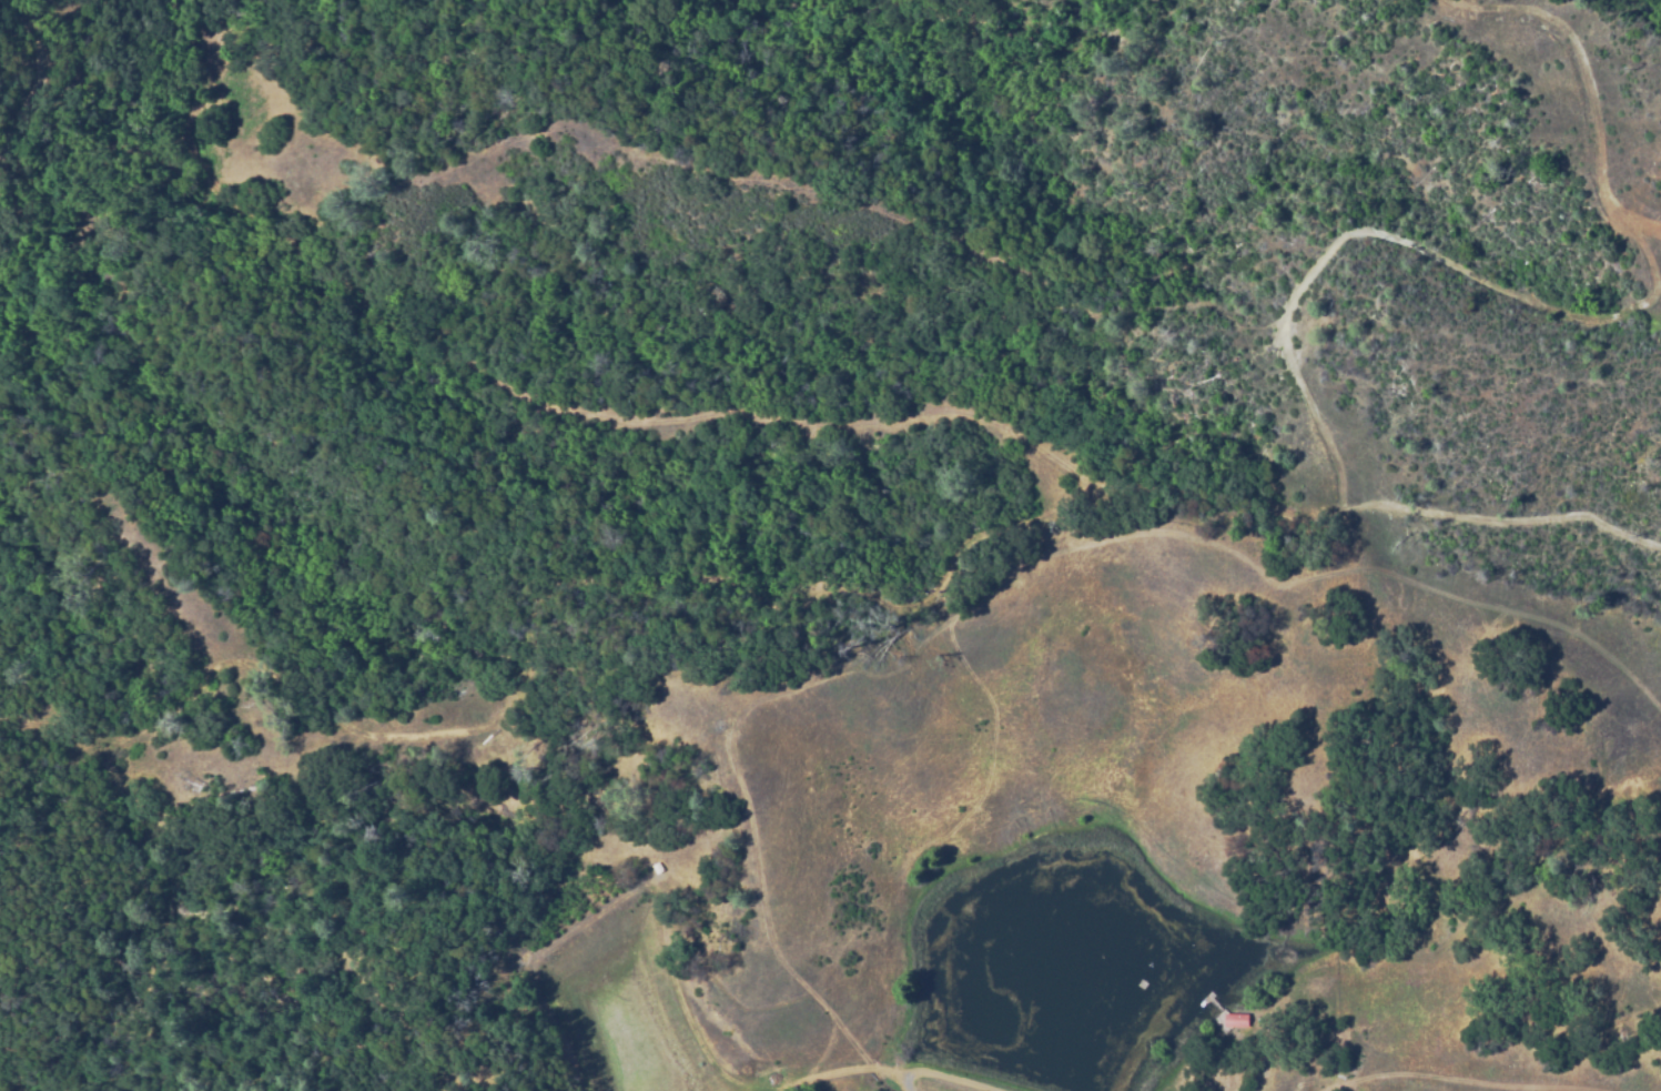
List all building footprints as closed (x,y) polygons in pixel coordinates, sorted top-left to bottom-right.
[(1247,1029),(1224,1028),(1224,1014),(1247,1014),(1247,1029)]
